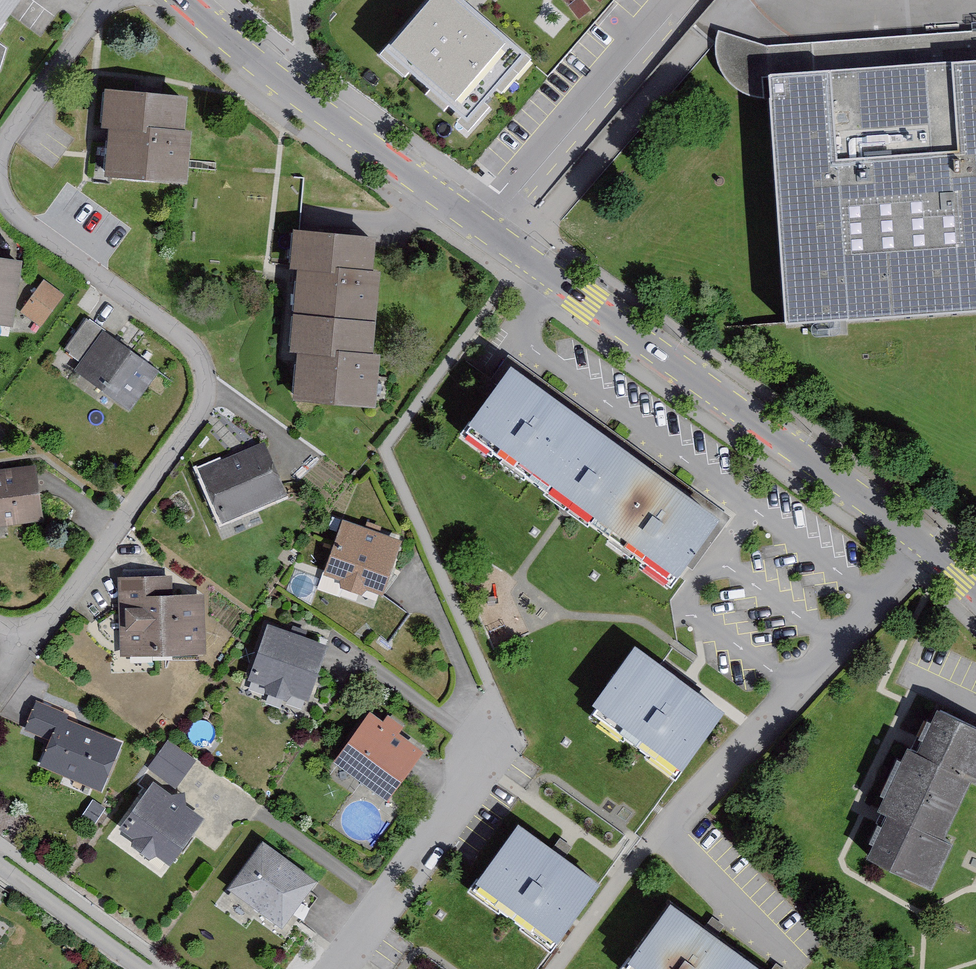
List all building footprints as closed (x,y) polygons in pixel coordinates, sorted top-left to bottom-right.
[(6,25),(1,22),(17,0),(0,0),(0,34),(6,25)] [(461,0),(429,0),(384,51),(466,123),(525,56),(472,10),(461,0)] [(881,39),(764,46),(719,34),(715,50),(716,71),(726,85),(738,94),(752,98),(770,97),(786,326),(975,311),(975,34),(881,39)] [(101,175),(185,183),(190,132),(180,131),(184,100),(102,92),(99,128),(106,129),(101,175)] [(369,271),(372,239),(300,232),(297,272),(305,272),(297,356),(307,357),(302,402),(373,409),(378,355),(370,354),(378,272),(369,271)] [(16,262),(0,260),(0,324),(7,325),(16,262)] [(60,296),(41,283),(20,315),(39,328),(60,296)] [(129,414),(158,372),(103,335),(105,332),(86,319),(62,354),(78,364),(71,375),(129,414)] [(510,365),(467,423),(674,576),(718,518),(510,365)] [(286,498),(264,445),(198,473),(220,526),(286,498)] [(33,469),(0,473),(0,532),(41,526),(33,469)] [(380,596),(400,544),(341,522),(321,574),(339,581),(337,587),(361,596),(364,590),(380,596)] [(168,597),(167,577),(117,579),(120,656),(149,655),(149,662),(205,660),(202,596),(168,597)] [(305,703),(325,645),(267,625),(247,682),(268,689),(267,695),(287,702),(288,697),(305,703)] [(635,647),(591,705),(680,770),(723,713),(635,647)] [(70,718),(34,706),(24,735),(47,744),(38,771),(104,794),(121,745),(67,726),(70,718)] [(937,711),(917,754),(907,749),(876,815),(885,819),(866,862),(931,893),(952,848),(942,844),(971,781),(975,783),(975,730),(937,711)] [(382,723),(368,713),(333,764),(388,802),(422,752),(398,736),(402,729),(385,718),(382,723)] [(148,770),(175,790),(195,763),(168,744),(148,770)] [(167,869),(201,821),(183,808),(183,797),(171,800),(150,786),(116,834),(133,845),(131,849),(149,861),(151,858),(167,869)] [(516,824),(473,882),(554,943),(597,884),(559,855),(516,824)] [(316,885),(263,845),(227,893),(281,933),(316,885)] [(625,962),(635,968),(755,968),(708,934),(669,904),(625,962)]
